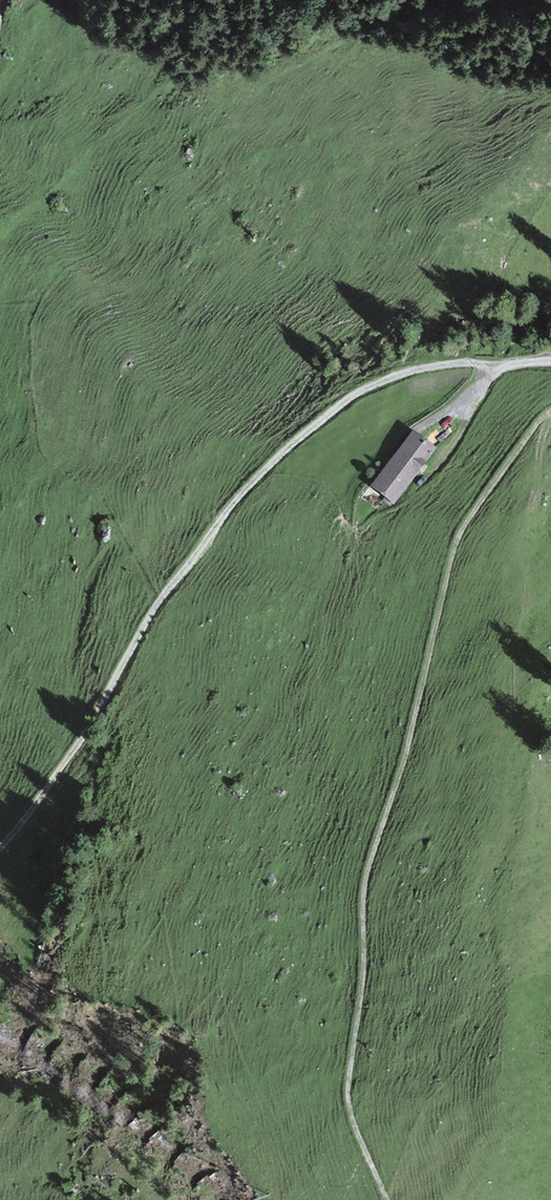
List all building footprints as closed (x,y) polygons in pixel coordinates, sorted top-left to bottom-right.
[(436,449),(400,425),(359,488),(395,512),(436,449)]
